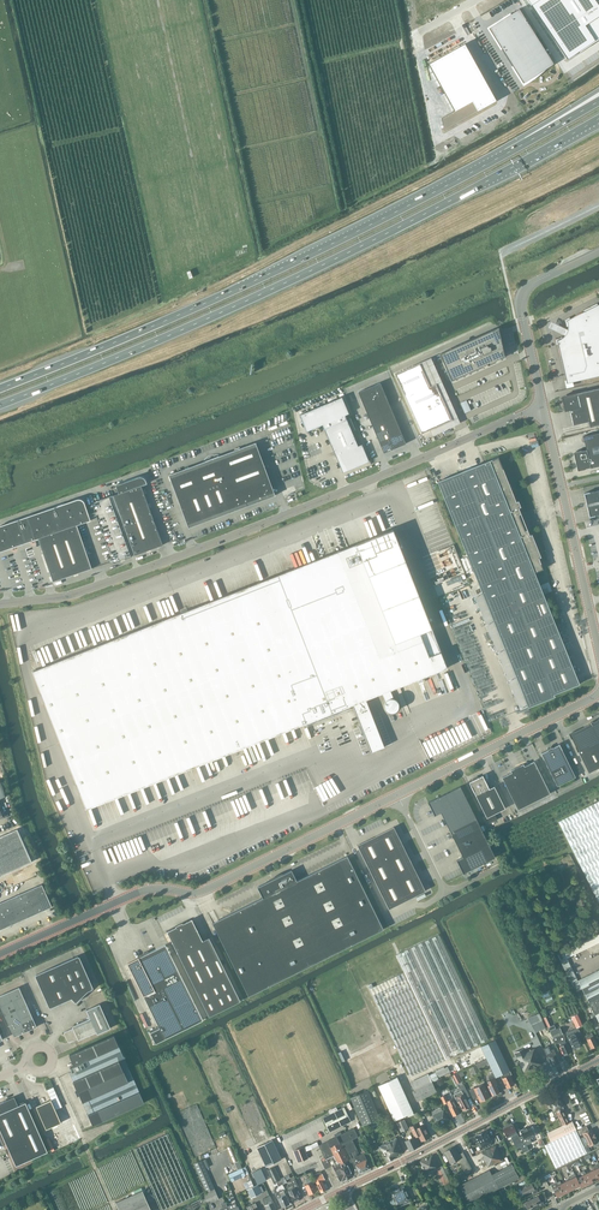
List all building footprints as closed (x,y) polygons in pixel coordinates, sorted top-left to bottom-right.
[(567,59),(579,51),(580,52),(581,51),(580,51),(596,40),(595,38),(598,36),(598,0),(527,0),(567,59)] [(514,68),(523,83),(544,70),(542,67),(552,61),(519,9),(493,25),(494,27),(493,32),(491,33),(514,68)] [(465,44),(428,64),(454,111),(453,112),(448,114),(444,117),(450,127),(457,122),(465,118),(497,101),(465,44)] [(598,305),(597,303),(583,310),(584,312),(570,318),(569,317),(564,320),(565,321),(565,322),(566,322),(566,323),(566,324),(566,325),(566,326),(566,327),(568,327),(568,328),(568,329),(567,330),(567,331),(566,331),(566,332),(565,332),(565,333),(566,334),(565,335),(564,336),(564,337),(563,338),(562,336),(561,337),(560,337),(560,338),(559,338),(557,339),(556,339),(556,345),(558,345),(566,380),(567,383),(573,382),(598,376),(598,304),(598,305)] [(487,364),(488,365),(496,362),(495,360),(505,356),(498,327),(440,354),(452,380),(487,364)] [(422,434),(452,420),(435,383),(435,382),(434,381),(433,380),(431,380),(430,380),(427,381),(419,363),(395,374),(422,434)] [(367,414),(371,422),(375,431),(378,440),(383,451),(394,447),(405,442),(401,431),(397,422),(393,413),(389,404),(385,393),(380,381),(357,390),(363,403),(367,414)] [(565,411),(570,410),(573,425),(588,422),(590,427),(598,425),(598,388),(562,397),(565,411)] [(342,397),(300,415),(307,432),(313,429),(317,427),(323,425),(336,456),(358,446),(352,433),(356,431),(349,414),(342,397)] [(467,400),(460,403),(465,413),(471,410),(467,400)] [(579,470),(591,468),(598,466),(598,433),(583,436),(586,450),(575,452),(579,470)] [(204,463),(204,462),(203,462),(203,463),(189,468),(189,467),(185,469),(185,470),(171,475),(171,474),(170,474),(190,527),(191,527),(190,526),(273,495),(273,496),(274,496),(255,443),(254,443),(254,444),(240,450),(240,448),(236,450),(236,451),(222,456),(222,455),(221,456),(221,457),(221,458),(221,459),(220,460),(220,461),(219,461),(219,462),(218,463),(217,464),(216,464),(213,465),(212,466),(211,466),(210,466),(209,466),(208,465),(207,465),(206,465),(205,464),(204,463)] [(518,508),(521,507),(518,501),(516,502),(512,491),(513,490),(511,485),(509,485),(498,457),(438,482),(528,707),(555,697),(554,694),(564,690),(580,684),(554,620),(535,573),(543,569),(541,563),(539,558),(541,557),(532,535),(530,536),(527,530),(525,531),(519,514),(521,513),(518,508)] [(119,493),(92,503),(114,563),(131,557),(126,543),(130,541),(135,555),(163,545),(141,486),(147,484),(146,481),(145,479),(144,478),(143,477),(141,477),(140,477),(138,477),(124,482),(116,485),(116,486),(119,493)] [(589,517),(595,516),(598,515),(598,490),(589,493),(589,492),(584,494),(589,517)] [(12,522),(0,526),(0,552),(38,538),(53,582),(92,568),(77,525),(90,521),(91,521),(87,509),(85,503),(84,502),(83,501),(82,500),(80,499),(79,499),(77,500),(63,504),(54,507),(20,519),(12,522)] [(423,528),(445,522),(440,503),(438,503),(439,507),(435,508),(435,505),(430,507),(428,502),(417,506),(423,528)] [(338,551),(33,671),(87,809),(353,705),(371,752),(385,747),(366,700),(382,693),(386,702),(385,703),(385,704),(385,705),(385,706),(385,707),(385,708),(386,709),(386,710),(387,710),(388,711),(389,712),(390,712),(391,712),(392,712),(393,712),(394,712),(395,712),(395,711),(396,711),(397,710),(398,709),(398,708),(399,707),(399,706),(399,705),(399,704),(398,703),(398,702),(398,701),(397,701),(396,700),(395,699),(394,699),(390,690),(418,680),(422,678),(440,671),(447,668),(441,652),(434,655),(429,657),(420,633),(425,631),(432,628),(404,557),(402,552),(393,530),(338,551)] [(549,582),(540,585),(544,594),(552,591),(549,582)] [(576,747),(575,747),(578,751),(589,773),(598,768),(598,719),(593,722),(588,724),(589,724),(570,734),(576,747)] [(547,750),(548,750),(541,754),(542,755),(557,786),(576,777),(560,745),(560,744),(553,748),(552,747),(547,750)] [(502,777),(504,782),(518,810),(550,794),(537,766),(534,761),(530,764),(525,766),(524,764),(520,766),(514,768),(514,769),(511,770),(512,772),(507,775),(502,777)] [(476,796),(487,818),(505,808),(494,786),(489,789),(489,788),(488,785),(487,784),(485,780),(485,779),(483,776),(483,775),(482,776),(479,777),(478,777),(478,778),(474,780),(473,780),(470,782),(469,782),(469,783),(470,783),(471,786),(471,787),(474,791),(474,792),(476,795),(476,796)] [(496,857),(460,786),(428,802),(435,815),(441,812),(463,857),(457,860),(463,873),(496,857)] [(598,902),(598,814),(594,804),(574,813),(558,821),(598,902)] [(394,827),(376,836),(375,836),(376,837),(373,839),(372,838),(357,845),(368,867),(369,866),(371,869),(370,870),(389,909),(404,901),(403,900),(406,899),(407,900),(426,891),(425,890),(424,891),(423,888),(424,887),(406,852),(405,852),(404,849),(405,849),(396,830),(395,831),(393,828),(394,827)] [(1,876),(16,869),(32,862),(18,829),(2,836),(0,837),(0,876),(1,876)] [(226,936),(221,939),(249,996),(384,929),(347,856),(297,881),(292,870),(257,887),(263,898),(218,920),(226,936)] [(47,895),(42,884),(0,903),(0,930),(52,907),(47,895)] [(168,931),(167,931),(168,933),(172,941),(172,942),(173,943),(177,952),(178,953),(209,1017),(241,1001),(209,938),(203,941),(202,939),(198,931),(197,929),(193,921),(193,920),(192,919),(191,920),(183,924),(183,923),(181,923),(182,926),(178,927),(177,925),(176,926),(176,927),(169,931),(168,931)] [(528,924),(524,929),(528,933),(532,928),(528,924)] [(371,983),(368,985),(411,1076),(446,1059),(488,1039),(439,935),(397,955),(405,973),(374,988),(371,983)] [(561,961),(570,980),(572,984),(578,981),(568,959),(598,944),(598,935),(561,953),(564,959),(561,961)] [(139,958),(128,963),(144,996),(160,1028),(150,1033),(156,1043),(203,1020),(166,945),(139,958)] [(72,998),(76,1002),(88,991),(93,989),(93,987),(80,957),(78,956),(36,975),(36,976),(49,1007),(51,1008),(72,998)] [(579,980),(578,981),(591,1006),(590,1006),(594,1014),(592,1016),(595,1022),(598,1021),(598,1022),(598,970),(579,980)] [(15,1037),(37,1027),(19,987),(0,996),(0,1004),(15,1037)] [(73,1028),(65,1031),(64,1033),(68,1041),(70,1042),(78,1038),(79,1040),(97,1032),(98,1034),(111,1028),(100,1004),(86,1010),(90,1018),(72,1026),(73,1028)] [(578,1014),(571,1017),(576,1028),(583,1025),(578,1014)] [(553,1038),(557,1036),(561,1045),(560,1046),(564,1055),(570,1052),(565,1040),(566,1040),(560,1028),(550,1032),(553,1038)] [(568,1036),(567,1036),(568,1036),(573,1048),(573,1049),(574,1049),(577,1047),(577,1048),(579,1047),(579,1046),(582,1045),(582,1044),(578,1036),(581,1034),(578,1028),(574,1030),(575,1032),(568,1036)] [(585,1036),(588,1042),(591,1048),(598,1045),(592,1033),(585,1036)] [(80,1050),(69,1054),(71,1058),(73,1062),(74,1065),(70,1067),(72,1072),(70,1073),(73,1080),(78,1091),(83,1102),(88,1114),(93,1125),(97,1123),(102,1122),(106,1120),(109,1118),(113,1117),(116,1115),(120,1114),(123,1112),(127,1110),(130,1109),(134,1107),(139,1105),(144,1103),(140,1092),(134,1079),(129,1068),(124,1057),(119,1045),(114,1034),(108,1037),(103,1039),(100,1041),(96,1042),(93,1044),(89,1045),(86,1047),(82,1049),(80,1050)] [(502,1078),(504,1082),(507,1088),(514,1084),(510,1074),(511,1074),(495,1040),(481,1047),(496,1077),(502,1074),(502,1078)] [(549,1046),(543,1048),(548,1058),(549,1058),(553,1066),(560,1063),(556,1054),(554,1049),(551,1050),(549,1046)] [(515,1052),(515,1053),(516,1056),(524,1072),(542,1064),(535,1048),(530,1050),(530,1049),(525,1052),(524,1048),(523,1048),(515,1052)] [(486,1059),(476,1064),(478,1069),(489,1064),(486,1059)] [(428,1074),(411,1082),(414,1090),(412,1091),(417,1101),(437,1092),(433,1082),(439,1079),(438,1078),(450,1072),(448,1067),(445,1068),(444,1066),(435,1071),(435,1072),(429,1075),(428,1074)] [(488,1086),(492,1095),(500,1092),(495,1082),(497,1082),(493,1075),(488,1077),(490,1080),(488,1081),(490,1085),(488,1086)] [(398,1077),(378,1085),(394,1120),(413,1112),(398,1077)] [(474,1088),(469,1090),(474,1099),(478,1097),(480,1101),(482,1100),(490,1097),(484,1083),(474,1088)] [(460,1086),(462,1090),(454,1094),(455,1098),(458,1102),(459,1102),(461,1107),(461,1108),(462,1108),(463,1110),(464,1110),(465,1111),(467,1110),(467,1109),(467,1108),(470,1107),(466,1097),(469,1095),(464,1084),(460,1086)] [(54,1087),(47,1090),(56,1110),(62,1107),(54,1087)] [(368,1091),(351,1098),(361,1120),(363,1125),(380,1117),(368,1091)] [(449,1107),(453,1116),(454,1115),(456,1116),(458,1115),(458,1113),(459,1113),(457,1108),(458,1107),(453,1098),(448,1101),(445,1095),(441,1097),(444,1104),(447,1102),(449,1107)] [(48,1151),(26,1102),(18,1105),(14,1097),(6,1100),(0,1103),(0,1108),(2,1113),(0,1114),(0,1129),(16,1166),(48,1151)] [(548,1112),(550,1116),(554,1115),(555,1117),(558,1115),(563,1126),(547,1133),(552,1142),(576,1130),(572,1121),(569,1122),(563,1109),(564,1109),(563,1106),(564,1106),(560,1097),(548,1102),(550,1105),(549,1107),(551,1107),(552,1110),(548,1112)] [(36,1106),(46,1129),(61,1123),(51,1100),(36,1106)] [(351,1121),(344,1107),(338,1110),(330,1114),(322,1118),(329,1132),(351,1121)] [(434,1116),(433,1116),(437,1125),(448,1119),(443,1108),(442,1108),(441,1107),(432,1112),(434,1116)] [(405,1119),(397,1123),(401,1131),(409,1128),(405,1119)] [(522,1136),(519,1138),(517,1133),(513,1124),(512,1125),(511,1123),(503,1127),(504,1129),(503,1129),(507,1138),(511,1136),(517,1148),(521,1146),(524,1152),(529,1149),(525,1142),(522,1136)] [(410,1127),(415,1137),(419,1135),(422,1141),(429,1137),(423,1125),(418,1128),(416,1124),(410,1127)] [(525,1142),(529,1149),(534,1147),(531,1141),(536,1139),(534,1135),(530,1126),(521,1130),(523,1135),(522,1136),(525,1142)] [(586,1126),(578,1130),(580,1135),(583,1133),(585,1136),(581,1138),(585,1146),(588,1144),(589,1146),(597,1142),(595,1137),(595,1136),(595,1137),(594,1134),(591,1129),(588,1130),(586,1126)] [(342,1134),(328,1141),(319,1145),(326,1160),(322,1162),(333,1185),(342,1181),(342,1182),(355,1176),(354,1175),(359,1173),(350,1153),(355,1151),(358,1150),(353,1140),(359,1137),(355,1128),(342,1134)] [(487,1130),(483,1132),(481,1133),(487,1147),(494,1143),(487,1130)] [(576,1131),(545,1146),(556,1168),(587,1153),(576,1131)] [(474,1137),(481,1150),(487,1147),(481,1133),(478,1134),(474,1136),(474,1137)] [(265,1136),(255,1140),(257,1144),(267,1139),(265,1136)] [(370,1136),(366,1138),(369,1145),(376,1142),(374,1139),(372,1140),(370,1136)] [(49,1137),(46,1138),(52,1152),(55,1151),(49,1137)] [(414,1137),(405,1141),(409,1151),(419,1146),(414,1137)] [(403,1151),(397,1139),(380,1147),(387,1162),(389,1160),(390,1161),(393,1160),(393,1159),(395,1158),(400,1155),(399,1153),(403,1151)] [(277,1146),(276,1147),(273,1140),(257,1147),(267,1167),(282,1159),(277,1150),(278,1150),(277,1146)] [(232,1146),(229,1147),(235,1162),(238,1161),(232,1146)] [(304,1146),(293,1151),(298,1162),(309,1158),(304,1146)] [(472,1169),(463,1152),(458,1154),(454,1146),(445,1151),(451,1163),(458,1159),(465,1173),(472,1169)] [(492,1165),(503,1160),(496,1146),(482,1152),(484,1157),(483,1157),(488,1167),(492,1165)] [(358,1156),(355,1151),(350,1153),(359,1173),(359,1174),(371,1168),(364,1153),(358,1156)] [(439,1167),(433,1155),(420,1161),(426,1173),(439,1167)] [(207,1193),(215,1189),(205,1165),(203,1161),(202,1160),(194,1164),(207,1193)] [(440,1167),(448,1183),(453,1181),(445,1164),(440,1167)] [(460,1185),(469,1204),(519,1178),(512,1164),(492,1175),(489,1170),(460,1185)] [(275,1167),(268,1170),(274,1183),(281,1180),(275,1167)] [(285,1167),(278,1170),(281,1177),(288,1173),(285,1167)] [(242,1168),(228,1174),(232,1181),(245,1175),(242,1168)] [(594,1169),(588,1172),(593,1181),(598,1178),(594,1169)] [(587,1184),(593,1181),(588,1172),(586,1173),(584,1170),(581,1172),(587,1184)] [(321,1171),(313,1175),(315,1178),(314,1178),(321,1192),(326,1190),(327,1189),(326,1188),(324,1184),(322,1181),(325,1179),(323,1174),(322,1174),(321,1171)] [(577,1178),(580,1185),(581,1187),(587,1184),(581,1172),(578,1174),(579,1177),(577,1178)] [(574,1173),(568,1176),(570,1179),(574,1188),(580,1185),(577,1178),(576,1176),(574,1173)] [(308,1183),(305,1185),(309,1194),(317,1190),(310,1177),(306,1179),(308,1183)] [(290,1195),(293,1202),(296,1200),(297,1201),(300,1200),(299,1199),(300,1198),(297,1192),(295,1188),(298,1186),(295,1178),(291,1180),(293,1183),(286,1186),(290,1195)] [(570,1179),(564,1182),(569,1191),(574,1188),(570,1179)] [(518,1183),(521,1188),(520,1188),(524,1195),(525,1194),(527,1197),(538,1192),(536,1188),(535,1189),(531,1183),(528,1184),(525,1180),(518,1183)] [(554,1191),(557,1197),(563,1194),(558,1185),(557,1182),(557,1181),(551,1185),(552,1188),(554,1191)] [(557,1182),(558,1185),(563,1194),(569,1191),(564,1182),(561,1183),(560,1181),(557,1182)] [(262,1193),(258,1185),(254,1187),(257,1195),(262,1193)] [(396,1204),(396,1205),(397,1204),(409,1199),(410,1198),(409,1198),(404,1187),(404,1186),(404,1187),(399,1189),(396,1190),(391,1192),(391,1193),(396,1204)] [(257,1195),(254,1187),(247,1190),(251,1198),(257,1195)] [(215,1189),(201,1195),(206,1205),(219,1199),(215,1189)] [(120,1209),(152,1209),(143,1190),(132,1195),(116,1202),(120,1209)] [(284,1190),(276,1194),(282,1207),(290,1203),(284,1190)] [(530,1207),(532,1207),(533,1209),(545,1204),(543,1201),(541,1202),(538,1195),(527,1201),(524,1203),(527,1209),(530,1207)] [(263,1199),(268,1209),(276,1209),(277,1209),(270,1196),(266,1198),(263,1199)]
